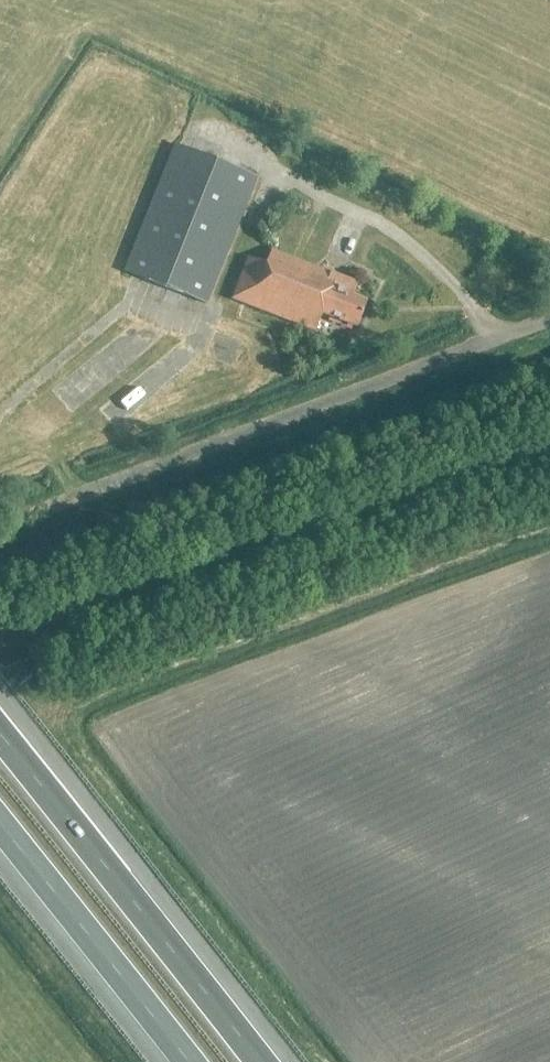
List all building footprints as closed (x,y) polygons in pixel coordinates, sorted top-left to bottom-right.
[(206,304),(257,178),(175,145),(124,272),(206,304)] [(356,328),(366,303),(352,297),(357,284),(320,270),(271,250),(265,264),(248,257),(231,299),(315,332),(322,315),(356,328)]
